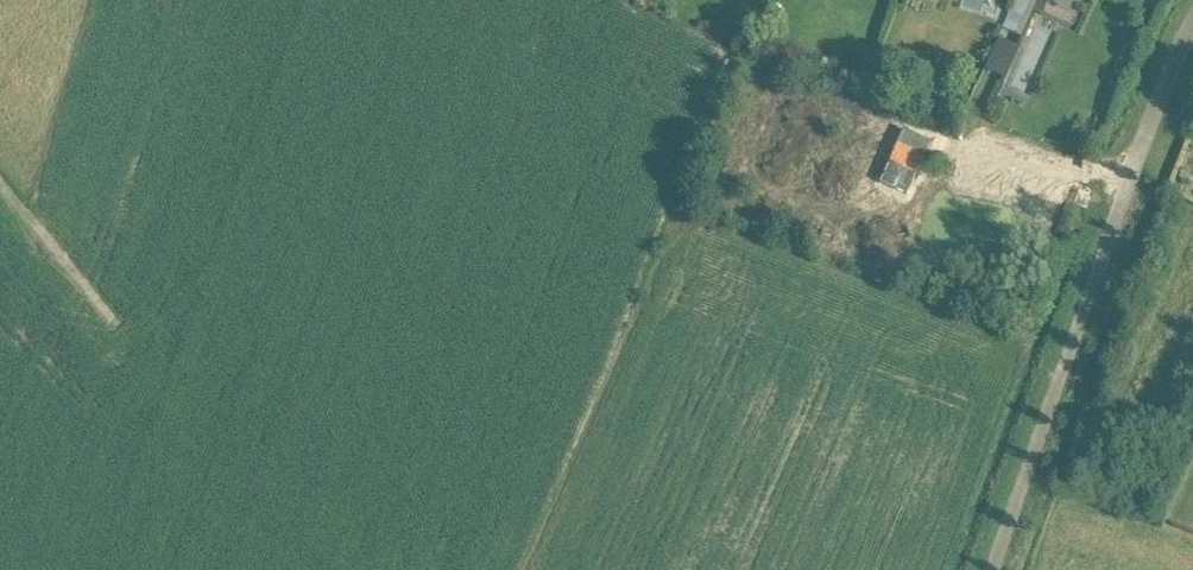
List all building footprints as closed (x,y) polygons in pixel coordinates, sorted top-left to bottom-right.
[(1032,20),(1005,80),(1025,89),(1052,29),(1032,20)] [(933,137),(906,127),(886,181),(913,191),(933,137)]
